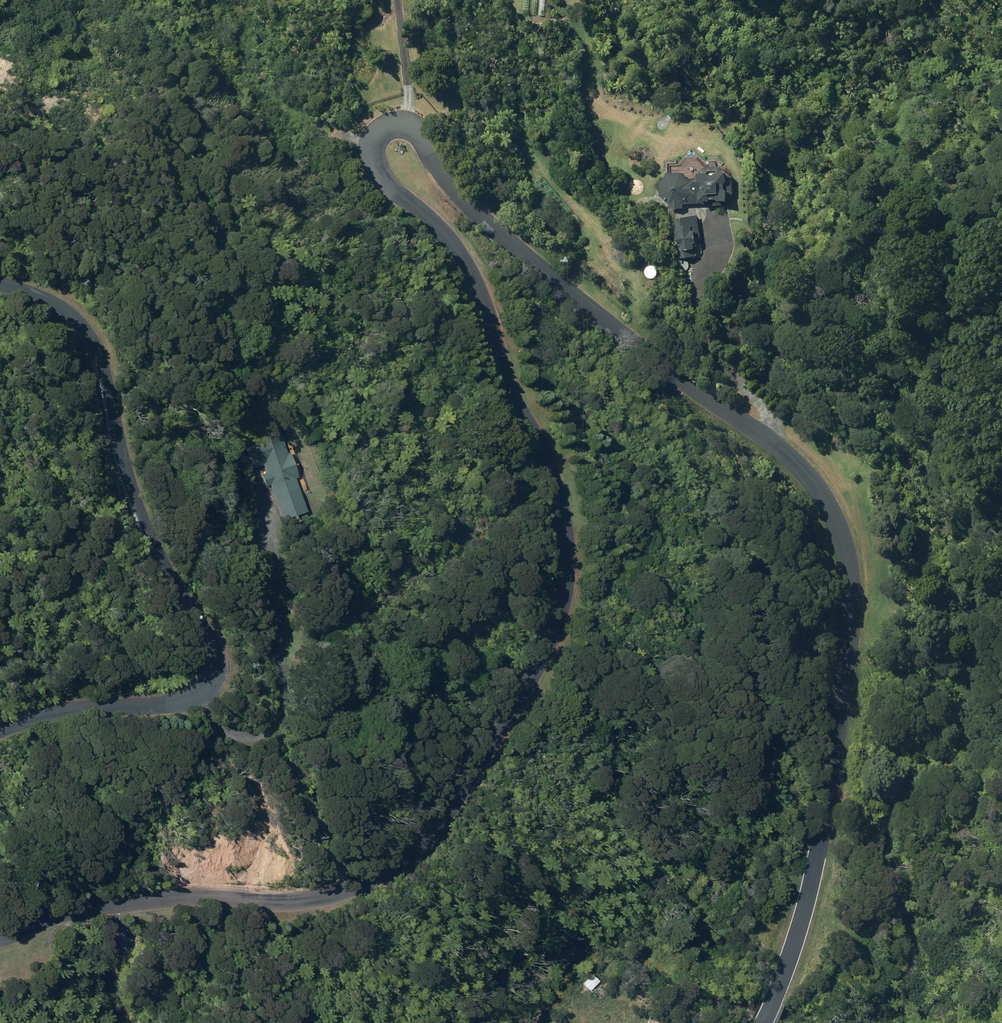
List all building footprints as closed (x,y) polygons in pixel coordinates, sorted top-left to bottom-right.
[(671,204),(671,207),(684,207),(684,203),(705,202),(707,204),(723,204),(734,192),(734,176),(722,165),(706,165),(695,177),(688,177),(682,171),(669,172),(661,181),(661,195),(671,204)] [(697,255),(696,246),(701,246),(698,214),(666,218),(670,249),(678,248),(679,257),(697,255)] [(266,473),(262,474),(266,485),(269,484),(281,520),(307,512),(295,478),(298,477),(290,453),(287,454),(279,432),(243,444),(251,468),(263,464),(266,473)] [(591,973),(582,983),(589,990),(599,981),(591,973)] [(657,1010),(653,1016),(660,1021),(664,1014),(657,1010)]
